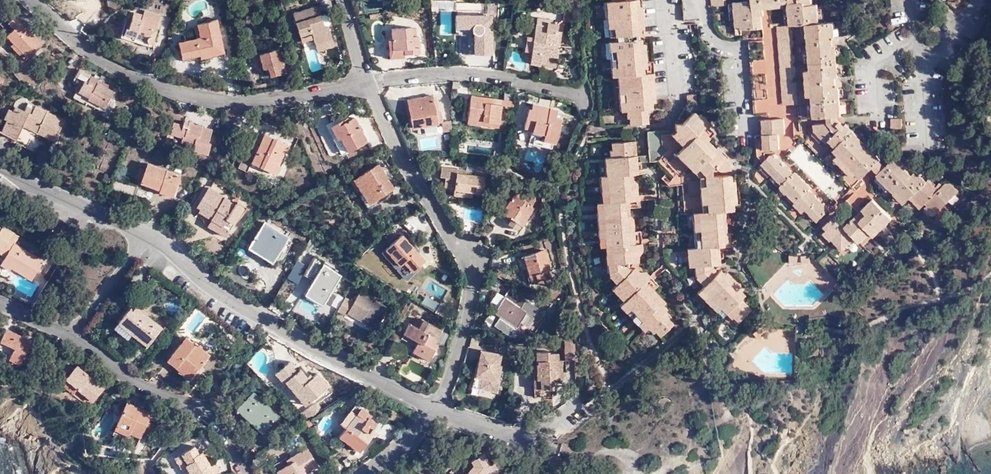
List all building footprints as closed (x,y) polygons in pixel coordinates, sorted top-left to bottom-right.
[(614,36),(617,36),(635,34),(641,34),(641,28),(644,28),(642,7),(639,6),(638,0),(611,0),(611,1),(606,2),(608,28),(614,27),(614,36)] [(762,28),(761,15),(758,16),(756,13),(754,13),(753,5),(789,2),(789,6),(789,8),(790,24),(790,25),(802,24),(807,24),(808,37),(808,50),(809,62),(810,70),(805,70),(807,96),(812,96),(812,104),(813,116),(813,117),(828,116),(838,116),(840,116),(839,95),(843,94),(842,82),(841,81),(840,76),(837,76),(834,21),(820,22),(818,3),(812,4),(811,0),(753,0),(734,2),(734,3),(736,20),(737,34),(741,34),(741,29),(762,28)] [(789,6),(789,2),(753,5),(754,13),(756,13),(758,16),(761,15),(764,15),(763,8),(767,8),(789,6)] [(313,36),(315,42),(333,36),(327,19),(324,20),(318,3),(292,12),(302,40),(313,36)] [(155,36),(163,18),(147,12),(145,16),(131,10),(121,32),(134,37),(136,35),(148,39),(150,43),(154,44),(157,42),(158,39),(155,36)] [(576,12),(563,10),(561,20),(574,22),(576,12)] [(7,21),(8,23),(1,31),(0,32),(0,34),(26,58),(41,41),(12,15),(7,21)] [(204,52),(221,48),(215,15),(198,18),(200,30),(182,33),(184,47),(202,45),(204,52)] [(470,54),(494,54),(493,26),(488,26),(487,15),(458,15),(458,31),(469,31),(470,54)] [(7,21),(3,17),(0,20),(0,30),(1,31),(8,23),(7,21)] [(538,22),(536,36),(534,51),(532,61),(549,64),(554,33),(557,33),(560,22),(549,20),(549,24),(538,22)] [(391,27),(392,35),(394,53),(410,52),(419,51),(418,34),(412,34),(412,25),(391,27)] [(394,53),(392,35),(388,36),(390,56),(410,55),(410,52),(394,53)] [(534,51),(536,36),(528,35),(526,49),(534,51)] [(333,36),(315,42),(318,49),(336,44),(333,36)] [(748,38),(754,115),(769,114),(764,37),(748,38)] [(793,38),(778,39),(783,105),(797,104),(793,38)] [(629,117),(630,124),(649,123),(647,109),(653,108),(652,102),(656,102),(653,73),(644,74),(644,68),(647,68),(645,44),(638,44),(638,40),(635,40),(617,41),(609,42),(612,76),(618,75),(621,111),(626,111),(627,118),(629,117)] [(265,63),(268,71),(283,67),(276,43),(262,47),(263,55),(258,56),(260,64),(265,63)] [(317,49),(306,51),(311,71),(322,68),(317,49)] [(85,102),(94,106),(95,103),(105,108),(115,90),(102,84),(103,81),(91,75),(88,79),(84,77),(78,88),(75,86),(70,96),(85,104),(85,102)] [(482,119),(482,123),(500,126),(503,104),(482,101),(482,97),(473,95),(470,117),(482,119)] [(696,95),(687,95),(688,105),(696,104),(696,95)] [(415,117),(410,118),(412,129),(436,125),(431,98),(407,102),(409,111),(413,109),(415,117)] [(27,105),(24,112),(28,113),(28,112),(31,113),(34,108),(27,105)] [(532,138),(553,143),(557,144),(564,116),(557,114),(557,112),(533,105),(532,111),(529,110),(525,129),(533,131),(532,138)] [(24,112),(14,107),(12,111),(8,109),(4,118),(6,119),(1,131),(16,138),(22,125),(53,140),(63,120),(35,106),(34,108),(31,113),(28,112),(28,113),(24,112)] [(338,130),(345,145),(364,137),(354,112),(342,116),(341,113),(329,119),(334,131),(338,130)] [(686,248),(688,266),(694,266),(695,275),(697,276),(696,278),(704,286),(698,292),(722,317),(725,313),(731,319),(733,317),(737,322),(751,309),(741,298),(744,296),(740,292),(723,274),(719,271),(718,272),(713,267),(713,264),(720,264),(718,246),(724,246),(721,211),(724,211),(730,210),(727,175),(712,177),(711,169),(714,166),(719,171),(731,170),(730,164),(719,153),(715,148),(707,140),(699,132),(702,130),(707,125),(698,115),(694,112),(682,124),(675,124),(675,131),(671,135),(683,147),(676,154),(699,177),(702,212),(693,213),(696,247),(686,248)] [(700,113),(698,115),(707,125),(709,122),(700,113)] [(169,118),(166,127),(165,133),(189,139),(188,142),(205,147),(208,136),(204,135),(206,124),(180,117),(180,120),(169,118)] [(785,132),(784,118),(766,119),(767,134),(763,134),(764,149),(780,148),(779,133),(785,132)] [(902,118),(891,118),(892,128),(902,127),(902,118)] [(872,166),(879,159),(880,158),(871,148),(869,150),(862,143),(864,141),(847,123),(844,125),(838,119),(828,123),(814,124),(814,130),(815,131),(824,139),(827,143),(829,141),(836,147),(834,150),(838,155),(856,174),(860,177),(872,166)] [(338,148),(345,145),(338,130),(334,131),(331,132),(338,148)] [(699,132),(707,140),(710,138),(702,130),(699,132)] [(824,139),(815,131),(812,134),(821,142),(824,139)] [(252,161),(276,173),(290,143),(266,132),(254,156),(246,153),(238,168),(246,172),(252,161)] [(551,150),(553,143),(532,138),(529,144),(551,150)] [(655,331),(659,337),(673,323),(663,312),(667,309),(643,283),(645,281),(637,272),(639,271),(635,267),(631,270),(626,265),(625,262),(639,261),(638,256),(637,244),(635,244),(628,244),(625,201),(628,200),(630,200),(629,174),(632,174),(639,173),(636,141),(612,143),(613,157),(604,158),(606,176),(600,176),(602,203),(597,203),(600,246),(605,246),(606,263),(607,263),(608,273),(610,275),(608,276),(617,284),(611,289),(624,302),(620,306),(644,331),(647,327),(653,333),(655,331)] [(815,223),(829,209),(809,189),(811,188),(795,172),(793,173),(776,154),(771,155),(763,162),(774,174),(782,182),(783,183),(780,186),(782,188),(787,193),(789,195),(794,201),(795,202),(804,211),(815,223)] [(856,174),(838,155),(835,158),(853,177),(856,174)] [(907,166),(896,155),(885,165),(877,172),(876,174),(879,176),(890,188),(894,192),(896,190),(906,201),(910,198),(912,195),(923,206),(925,203),(927,205),(925,207),(933,216),(959,191),(951,183),(945,183),(942,186),(939,183),(935,187),(928,179),(927,181),(916,170),(912,174),(906,168),(907,166)] [(872,166),(877,172),(885,165),(879,159),(872,166)] [(148,178),(176,194),(186,178),(157,161),(148,178)] [(397,190),(380,163),(355,179),(365,194),(361,196),(370,209),(388,199),(387,196),(397,190)] [(453,188),(473,190),(483,191),(485,171),(441,167),(440,175),(444,176),(444,185),(453,186),(453,188)] [(823,170),(815,177),(825,187),(833,179),(823,170)] [(633,180),(632,174),(629,174),(630,200),(640,199),(640,195),(638,195),(637,183),(633,180)] [(782,182),(774,174),(770,178),(778,186),(782,182)] [(727,175),(730,210),(733,210),(733,205),(737,205),(735,181),(732,182),(731,175),(727,175)] [(890,188),(879,176),(876,179),(887,191),(890,188)] [(204,221),(228,236),(245,207),(212,186),(200,203),(205,206),(203,209),(209,213),(204,221)] [(519,186),(503,209),(512,216),(508,222),(517,228),(521,222),(522,223),(535,205),(525,197),(528,192),(519,186)] [(906,201),(896,190),(894,192),(894,193),(904,203),(906,201)] [(912,195),(910,198),(920,208),(923,206),(912,195)] [(875,236),(892,219),(873,199),(845,226),(835,216),(824,227),(827,230),(823,233),(831,241),(832,239),(843,250),(855,238),(860,243),(862,241),(871,232),(873,235),(875,236)] [(628,244),(635,244),(633,218),(630,215),(628,200),(625,201),(628,244)] [(804,211),(795,202),(794,204),(802,212),(804,211)] [(724,211),(721,211),(724,246),(730,245),(729,233),(726,233),(724,211)] [(251,243),(280,262),(293,244),(287,240),(289,238),(266,223),(251,243)] [(5,256),(1,264),(10,269),(11,268),(32,279),(43,261),(16,245),(13,243),(14,242),(10,239),(14,233),(3,226),(0,231),(0,248),(8,252),(5,256)] [(695,245),(694,230),(686,230),(687,245),(695,245)] [(871,232),(862,241),(865,243),(873,235),(871,232)] [(10,239),(14,242),(15,242),(19,236),(14,233),(10,239)] [(381,248),(395,274),(406,268),(408,273),(417,268),(400,237),(381,248)] [(541,282),(552,279),(551,275),(555,274),(546,250),(525,257),(528,269),(532,268),(535,277),(540,276),(541,282)] [(304,285),(324,298),(340,273),(327,266),(329,262),(317,254),(308,269),(312,271),(304,285)] [(406,268),(395,274),(397,279),(408,273),(406,268)] [(637,272),(645,281),(650,276),(645,271),(639,271),(637,272)] [(727,271),(723,274),(740,292),(743,288),(727,271)] [(430,276),(425,286),(444,297),(450,287),(430,276)] [(839,281),(833,287),(839,293),(845,287),(839,281)] [(513,289),(509,298),(526,306),(530,296),(513,289)] [(346,297),(338,311),(346,316),(348,313),(362,321),(365,317),(378,324),(388,307),(360,291),(353,302),(346,297)] [(174,314),(183,305),(173,295),(164,304),(174,314)] [(536,323),(541,313),(546,304),(530,296),(526,306),(509,298),(502,313),(510,317),(505,329),(520,335),(528,319),(536,323)] [(131,330),(147,340),(159,326),(129,303),(115,322),(129,332),(131,330)] [(198,309),(185,326),(194,333),(206,316),(198,309)] [(365,317),(362,321),(375,329),(378,324),(365,317)] [(409,352),(430,361),(437,347),(434,346),(443,328),(428,320),(424,330),(411,323),(402,340),(412,346),(409,352)] [(142,347),(147,340),(131,330),(129,332),(115,322),(111,327),(125,338),(127,336),(142,347)] [(753,334),(758,340),(770,330),(765,324),(753,334)] [(6,329),(0,341),(18,349),(13,360),(20,363),(31,340),(6,329)] [(184,361),(197,372),(214,352),(192,334),(172,359),(180,366),(184,361)] [(564,363),(575,363),(574,347),(564,343),(564,363)] [(484,377),(482,389),(498,392),(501,380),(499,379),(502,365),(500,365),(502,354),(481,350),(476,376),(484,377)] [(540,388),(533,388),(533,397),(552,396),(552,379),(561,378),(561,372),(561,359),(558,359),(558,352),(536,350),(537,367),(537,378),(539,378),(540,388)] [(286,381),(299,397),(303,394),(310,403),(330,386),(319,373),(311,380),(302,368),(299,370),(292,361),(277,371),(285,381),(286,381)] [(416,374),(428,371),(425,361),(413,365),(416,374)] [(65,376),(77,386),(94,400),(106,386),(89,371),(86,374),(82,370),(83,369),(77,364),(65,376)] [(72,391),(77,386),(65,376),(60,382),(72,391)] [(474,387),(482,389),(484,377),(476,376),(474,387)] [(232,405),(258,427),(273,411),(247,388),(232,405)] [(303,394),(299,397),(306,406),(310,403),(303,394)] [(326,408),(338,400),(333,394),(322,402),(326,408)] [(362,413),(364,410),(366,407),(354,400),(344,415),(348,418),(354,408),(362,413)] [(308,420),(325,409),(320,402),(303,413),(308,420)] [(143,435),(151,415),(125,404),(115,429),(126,433),(127,429),(143,435)] [(377,417),(364,410),(362,413),(354,408),(348,418),(339,433),(361,445),(377,417)] [(318,464),(308,446),(292,455),(294,459),(277,469),(281,473),(303,473),(318,464)] [(195,455),(191,449),(170,461),(177,471),(181,469),(184,473),(214,473),(217,472),(212,464),(207,467),(203,462),(197,465),(194,460),(197,459),(195,455)] [(503,467),(498,461),(493,465),(480,452),(471,459),(475,463),(463,473),(497,473),(503,467)] [(197,453),(195,455),(197,459),(194,460),(197,465),(203,462),(197,453)]
